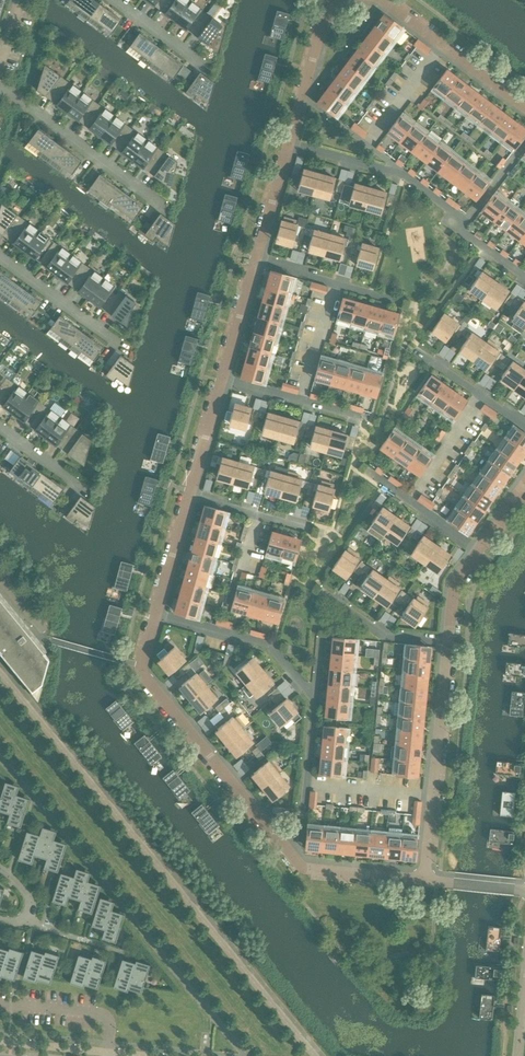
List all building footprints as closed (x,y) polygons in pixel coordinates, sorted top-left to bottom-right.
[(87,21),(100,4),(95,0),(68,0),(68,1),(80,10),(78,14),(87,21)] [(159,9),(166,0),(146,0),(159,9)] [(176,22),(191,2),(189,0),(166,0),(159,9),(176,22)] [(176,22),(193,34),(208,14),(191,2),(176,22)] [(100,4),(87,21),(96,28),(99,24),(112,33),(121,20),(100,4)] [(277,38),(280,39),(283,38),(289,16),(288,13),(284,12),(282,13),(276,36),(277,38)] [(208,14),(193,34),(213,49),(221,24),(208,14)] [(380,20),(374,27),(392,40),(392,39),(395,42),(403,31),(400,29),(401,27),(386,16),(382,21),(380,20)] [(365,39),(365,40),(382,53),(392,40),(374,27),(368,35),(371,36),(367,41),(365,39)] [(139,59),(148,66),(161,49),(139,33),(129,46),(142,55),(139,59)] [(355,52),(372,65),(382,53),(365,40),(359,47),(361,49),(358,54),(355,52)] [(418,48),(422,43),(417,40),(413,45),(418,48)] [(161,49),(148,66),(158,73),(161,69),(173,78),(183,65),(161,49)] [(346,64),(346,65),(363,78),(372,65),(355,52),(349,60),(352,62),(348,66),(346,64)] [(407,62),(412,56),(408,53),(404,59),(407,62)] [(265,81),(268,81),(271,80),(277,58),(276,55),(273,54),(270,56),(264,78),(265,81)] [(37,90),(49,99),(64,79),(44,64),(37,90)] [(336,77),(353,91),(363,78),(346,65),(340,72),(342,74),(339,79),(336,77)] [(196,95),(205,102),(208,104),(214,83),(200,72),(191,84),(186,80),(182,85),(187,89),(184,92),(193,99),(196,95)] [(394,72),(389,78),(393,81),(397,75),(394,72)] [(444,96),(445,96),(458,79),(452,74),(450,76),(444,72),(433,87),(434,88),(432,91),(442,99),(444,96)] [(327,90),(326,90),(344,103),(353,91),(336,77),(330,85),(333,87),(329,91),(327,90)] [(393,81),(389,78),(385,84),(388,87),(393,81)] [(49,99),(66,111),(81,91),(64,79),(49,99)] [(456,104),(456,105),(470,88),(469,87),(467,90),(462,86),(464,83),(458,79),(445,96),(446,97),(443,100),(453,107),(456,104)] [(467,113),(468,114),(481,96),(479,98),(474,95),(476,92),(470,88),(456,105),(457,106),(455,109),(465,116),(467,113)] [(344,103),(326,90),(321,97),(323,99),(319,105),(334,116),(344,103)] [(66,111),(82,123),(97,103),(81,91),(66,111)] [(468,114),(479,122),(493,105),(492,105),(490,107),(485,103),(487,101),(481,96),(468,114)] [(375,97),(370,103),(374,106),(378,100),(375,97)] [(420,105),(423,107),(428,101),(424,99),(420,105)] [(82,123),(99,136),(114,116),(97,103),(82,123)] [(374,106),(370,103),(365,109),(369,112),(374,106)] [(479,122),(491,131),(504,114),(502,116),(497,112),(499,110),(493,105),(479,122)] [(392,137),(400,143),(413,125),(412,124),(414,121),(404,114),(402,117),(400,115),(389,130),(394,135),(392,137)] [(437,118),(443,122),(446,119),(440,114),(437,118)] [(502,139),(502,140),(516,123),(515,122),(513,125),(508,121),(510,118),(504,114),(491,131),(492,132),(489,135),(499,142),(502,139)] [(99,136),(116,148),(131,128),(114,116),(99,136)] [(446,119),(443,122),(449,127),(452,124),(446,119)] [(358,126),(357,125),(354,123),(350,128),(354,131),(358,126)] [(502,140),(503,140),(501,144),(511,151),(513,148),(514,149),(524,135),(524,133),(520,130),(522,127),(516,123),(502,140)] [(405,147),(412,152),(426,135),(413,125),(400,143),(402,140),(407,144),(405,147)] [(116,148),(133,160),(147,140),(131,128),(116,148)] [(38,155),(47,162),(60,145),(38,129),(28,142),(41,151),(38,155)] [(460,135),(466,140),(469,136),(463,132),(460,135)] [(418,156),(425,162),(438,144),(426,135),(412,152),(413,153),(415,150),(419,154),(418,156)] [(469,136),(466,140),(472,144),(475,141),(469,136)] [(133,160),(149,173),(164,153),(147,140),(133,160)] [(430,166),(437,171),(451,154),(450,153),(452,150),(442,142),(439,145),(438,144),(425,162),(427,159),(432,163),(430,166)] [(376,147),(382,152),(384,149),(378,144),(376,147)] [(60,145),(47,162),(56,169),(59,165),(72,174),(82,161),(60,145)] [(492,154),(486,149),(483,153),(489,157),(492,154)] [(164,153),(149,173),(170,188),(177,162),(164,153)] [(236,177),(237,180),(240,180),(243,179),(249,157),(248,154),(245,153),(242,155),(236,177)] [(443,175),(450,181),(463,163),(451,154),(437,171),(438,172),(440,169),(444,173),(443,175)] [(502,157),(498,163),(501,166),(506,160),(502,157)] [(395,162),(401,167),(404,163),(398,159),(395,162)] [(455,185),(463,190),(476,173),(463,163),(450,181),(452,178),(457,182),(455,185)] [(291,178),(296,180),(300,168),(294,167),(291,178)] [(518,169),(515,167),(510,173),(513,175),(518,169)] [(416,173),(410,168),(408,172),(414,176),(416,173)] [(313,195),(319,174),(303,169),(298,187),(302,189),(301,191),(313,195)] [(476,173),(463,190),(470,196),(472,193),(477,198),(489,183),(476,173)] [(99,200),(109,207),(121,190),(99,174),(89,187),(102,197),(99,200)] [(319,174),(313,195),(325,198),(325,195),(329,196),(335,178),(319,174)] [(336,191),(341,193),(344,181),(339,179),(336,191)] [(344,181),(341,193),(346,194),(350,182),(344,181)] [(364,209),(370,188),(354,184),(349,202),(353,203),(352,206),(364,209)] [(433,191),(439,195),(441,192),(435,187),(433,191)] [(370,188),(364,209),(376,212),(377,210),(381,211),(386,193),(370,188)] [(121,190),(109,207),(118,214),(121,210),(133,220),(143,206),(121,190)] [(486,215),(494,221),(507,204),(506,203),(508,200),(498,192),(496,195),(494,194),(483,209),(488,213),(486,215)] [(386,205),(391,207),(395,195),(389,194),(386,205)] [(225,222),(228,223),(231,221),(237,199),(236,196),(233,196),(230,197),(224,219),(225,222)] [(445,200),(451,205),(454,201),(448,197),(445,200)] [(285,204),(291,206),(293,200),(287,198),(285,204)] [(454,201),(451,205),(457,210),(460,206),(454,201)] [(6,238),(21,217),(1,203),(0,207),(0,233),(6,238)] [(499,225),(506,231),(519,213),(507,204),(494,221),(496,219),(501,222),(499,225)] [(153,240),(156,236),(168,245),(175,224),(160,213),(151,225),(146,221),(142,226),(147,230),(145,234),(153,240)] [(519,240),(524,232),(524,217),(519,213),(506,231),(508,228),(513,232),(511,234),(519,240)] [(6,238),(22,250),(37,230),(21,217),(6,238)] [(281,221),(276,239),(280,240),(279,243),(290,246),(291,243),(292,243),(297,225),(295,225),(296,221),(284,217),(282,221),(281,221)] [(302,239),(304,234),(305,228),(300,226),(297,238),(302,239)] [(22,250),(39,262),(54,242),(37,230),(22,250)] [(323,255),(323,256),(329,234),(314,230),(309,248),(313,249),(312,252),(323,255)] [(329,234),(323,256),(324,256),(324,255),(335,259),(336,256),(340,257),(345,239),(329,234)] [(353,241),(352,247),(350,253),(355,254),(359,243),(353,241)] [(39,262),(56,274),(71,254),(54,242),(39,262)] [(369,265),(373,266),(378,248),(362,243),(357,262),(357,265),(368,268),(369,265)] [(290,259),(303,262),(306,252),(293,248),(290,259)] [(56,274),(73,287),(87,267),(71,254),(56,274)] [(352,275),(353,265),(340,262),(338,273),(352,275)] [(73,287),(89,299),(104,279),(87,267),(73,287)] [(474,267),(470,272),(474,275),(478,270),(474,267)] [(7,303),(20,286),(0,271),(0,292),(1,292),(0,293),(0,298),(7,303)] [(269,277),(266,286),(287,292),(288,291),(291,292),(295,280),(291,279),(292,277),(273,271),(272,278),(269,277)] [(482,299),(494,281),(481,272),(470,287),(474,290),(472,292),(482,299)] [(89,299),(106,311),(121,291),(104,279),(89,299)] [(494,281),(482,299),(492,306),(494,304),(497,306),(508,291),(494,281)] [(512,292),(523,298),(524,294),(524,288),(517,283),(512,292)] [(316,284),(314,290),(326,293),(328,287),(316,284)] [(20,286),(7,303),(17,310),(19,306),(32,316),(42,302),(20,286)] [(267,296),(265,302),(283,307),(287,292),(266,286),(264,295),(267,296)] [(121,291),(106,311),(127,327),(134,301),(121,291)] [(509,306),(512,302),(516,296),(511,293),(505,303),(509,306)] [(197,321),(201,321),(203,320),(210,298),(208,295),(205,294),(202,296),(196,318),(197,321)] [(520,299),(516,296),(512,302),(516,305),(520,299)] [(337,319),(351,323),(357,302),(350,300),(349,302),(342,301),(337,319)] [(262,311),(261,317),(279,323),(283,307),(265,302),(265,303),(262,302),(259,310),(262,311)] [(351,323),(365,327),(371,306),(370,306),(369,309),(363,307),(363,304),(357,302),(351,323)] [(524,329),(524,328),(524,303),(524,302),(513,317),(516,320),(514,322),(524,329)] [(378,331),(379,331),(385,310),(384,310),(383,313),(377,311),(378,308),(371,306),(365,327),(366,327),(365,331),(377,334),(378,331)] [(385,310),(379,331),(393,335),(398,317),(391,315),(392,312),(385,310)] [(434,334),(444,340),(446,338),(446,339),(457,323),(443,313),(433,329),(436,331),(434,334)] [(462,320),(467,324),(472,317),(466,313),(462,320)] [(59,341),(69,348),(81,331),(59,315),(50,328),(62,338),(59,341)] [(258,326),(256,333),(274,338),(279,323),(261,317),(260,318),(258,317),(255,326),(258,326)] [(305,322),(301,321),(297,336),(301,337),(305,322)] [(457,338),(460,333),(464,328),(460,325),(453,335),(457,338)] [(469,331),(464,328),(460,333),(465,337),(469,331)] [(81,331),(69,348),(78,355),(81,351),(93,361),(103,347),(81,331)] [(254,342),(252,348),(270,353),(274,338),(256,333),(253,332),(251,341),(254,342)] [(472,360),(485,342),(471,333),(460,348),(464,351),(462,353),(472,360)] [(184,360),(186,363),(189,364),(191,362),(198,340),(196,338),(193,337),(190,338),(184,360)] [(485,342),(472,360),(472,361),(472,360),(482,367),(484,365),(487,367),(498,352),(496,350),(498,347),(488,340),(485,343),(485,342)] [(450,360),(456,351),(445,343),(439,352),(450,360)] [(245,362),(266,368),(270,353),(252,348),(249,347),(246,356),(250,357),(248,363),(245,362)] [(292,351),(288,366),(293,367),(297,352),(292,351)] [(498,366),(501,362),(505,357),(501,353),(494,363),(498,366)] [(108,371),(105,375),(114,381),(116,378),(126,385),(129,387),(135,365),(120,354),(111,366),(106,362),(102,367),(108,371)] [(509,360),(505,357),(501,362),(506,365),(509,360)] [(321,381),(330,384),(336,363),(320,358),(315,376),(322,378),(321,381)] [(336,386),(345,388),(351,367),(349,367),(350,363),(339,360),(338,363),(336,363),(330,384),(331,381),(337,383),(336,386)] [(266,368),(245,362),(242,371),(245,372),(243,379),(262,384),(266,368)] [(513,389),(524,371),(512,362),(501,377),(505,379),(503,382),(512,389),(513,389)] [(345,388),(360,392),(366,371),(351,367),(345,388)] [(366,371),(360,392),(369,395),(370,392),(376,394),(381,376),(366,371)] [(513,389),(523,396),(524,393),(524,394),(524,371),(513,389)] [(491,389),(497,379),(485,372),(479,382),(491,389)] [(11,381),(0,373),(0,395),(11,381)] [(418,393),(430,402),(443,384),(435,378),(433,380),(429,378),(418,393)] [(13,413),(27,393),(11,381),(0,395),(0,404),(13,413)] [(441,409),(442,410),(455,392),(454,392),(453,394),(446,389),(447,387),(443,384),(430,402),(431,402),(429,405),(439,412),(441,409)] [(455,392),(442,410),(454,418),(465,403),(459,399),(461,396),(455,392)] [(13,413),(29,425),(44,405),(27,393),(13,413)] [(254,407),(266,410),(268,400),(256,397),(254,407)] [(233,423),(233,425),(244,429),(245,426),(246,426),(251,408),(235,403),(232,412),(227,411),(224,420),(229,421),(229,422),(233,423)] [(29,425),(46,438),(61,418),(44,405),(29,425)] [(404,413),(408,416),(412,409),(409,407),(404,413)] [(256,422),(257,417),(259,410),(254,409),(250,420),(256,422)] [(305,410),(302,418),(312,423),(316,415),(305,410)] [(489,416),(491,417),(494,419),(498,414),(493,411),(489,416)] [(277,438),(283,417),(267,413),(262,431),(266,432),(265,435),(277,438)] [(283,417),(277,438),(289,441),(290,438),(294,440),(299,421),(283,417)] [(46,438),(63,450),(78,430),(61,418),(46,438)] [(419,418),(416,422),(423,426),(425,423),(419,418)] [(325,451),(331,431),(315,426),(310,444),(314,445),(313,447),(325,451)] [(507,439),(524,451),(524,433),(516,426),(507,439)] [(78,430),(63,450),(84,465),(91,440),(78,430)] [(385,452),(393,457),(406,439),(392,430),(381,445),(387,449),(385,452)] [(437,436),(440,438),(445,432),(441,430),(437,436)] [(331,431),(325,451),(326,451),(337,454),(338,452),(341,453),(343,446),(346,447),(352,449),(356,437),(331,431)] [(150,459),(162,463),(170,436),(157,433),(150,459)] [(398,461),(406,466),(418,448),(406,439),(393,457),(395,455),(400,458),(398,461)] [(507,439),(499,451),(517,463),(514,461),(518,456),(520,458),(524,451),(507,439)] [(464,453),(467,456),(476,443),(473,440),(464,453)] [(418,448),(406,466),(414,472),(415,469),(421,473),(432,458),(418,448)] [(491,461),(490,462),(508,475),(509,475),(506,473),(510,468),(512,470),(517,463),(499,451),(498,451),(495,449),(488,459),(491,461)] [(288,459),(296,461),(298,453),(293,451),(289,454),(288,459)] [(20,483),(29,490),(42,472),(20,456),(10,470),(22,479),(20,483)] [(231,483),(232,483),(237,462),(222,457),(217,476),(221,477),(220,479),(231,483)] [(483,473),(482,474),(500,487),(498,485),(501,480),(504,481),(508,475),(490,462),(490,463),(487,461),(480,471),(483,473)] [(237,462),(232,483),(243,486),(244,483),(248,484),(253,466),(237,462)] [(447,477),(451,479),(460,467),(456,464),(447,477)] [(279,496),(285,475),(270,471),(265,489),(268,490),(268,493),(279,496)] [(42,472),(29,490),(38,496),(41,493),(54,502),(64,489),(42,472)] [(285,475),(279,496),(280,496),(291,500),(292,497),(296,498),(301,480),(299,479),(300,476),(287,472),(286,475),(285,475)] [(482,474),(474,486),(492,499),(492,498),(489,497),(493,491),(496,493),(500,487),(482,474)] [(146,504),(149,505),(152,504),(158,481),(156,479),(153,478),(150,479),(144,502),(146,504)] [(396,480),(394,483),(400,488),(403,484),(396,480)] [(313,506),(324,509),(325,506),(329,507),(334,508),(337,499),(331,498),(334,489),(332,488),(333,485),(321,481),(320,485),(318,484),(313,503),(313,506)] [(310,482),(308,488),(306,494),(312,495),(315,483),(310,482)] [(474,486),(466,498),(484,511),(484,510),(481,508),(485,503),(487,505),(492,499),(474,486)] [(260,503),(262,492),(249,490),(247,500),(260,503)] [(74,522),(76,519),(89,528),(95,506),(92,504),(80,495),(71,507),(66,504),(62,508),(68,512),(65,516),(74,522)] [(458,509),(457,510),(475,522),(476,522),(473,520),(476,515),(479,517),(484,511),(466,498),(465,498),(462,496),(455,507),(458,509)] [(435,504),(430,501),(426,506),(431,509),(435,504)] [(375,502),(371,507),(375,510),(379,505),(375,502)] [(203,512),(200,521),(221,527),(226,511),(207,506),(206,513),(203,512)] [(382,534),(383,535),(395,517),(382,507),(371,523),(375,525),(373,527),(383,534),(382,534)] [(475,522),(457,510),(457,511),(453,508),(446,519),(450,521),(449,522),(464,533),(468,527),(471,529),(475,522)] [(395,517),(383,535),(393,541),(395,539),(398,541),(409,526),(395,517)] [(200,531),(199,537),(217,542),(221,527),(200,521),(197,530),(200,531)] [(408,533),(412,536),(416,531),(411,528),(408,533)] [(416,531),(412,536),(416,539),(420,534),(416,531)] [(279,556),(280,556),(286,535),(279,533),(278,536),(271,534),(266,552),(267,553),(266,557),(278,560),(279,556)] [(286,535),(280,556),(295,560),(300,542),(293,540),(294,537),(286,535)] [(423,563),(424,563),(436,545),(423,536),(412,551),(415,554),(414,556),(423,563)] [(196,546),(194,552),(213,557),(217,542),(199,537),(196,537),(193,545),(196,546)] [(451,553),(458,558),(464,549),(456,544),(451,553)] [(436,545),(424,563),(434,570),(435,568),(439,570),(449,555),(436,545)] [(344,550),(333,566),(337,568),(335,570),(345,577),(346,575),(347,575),(358,560),(356,558),(358,555),(348,548),(346,551),(344,550)] [(192,561),(190,567),(208,573),(213,557),(194,552),(194,553),(191,552),(189,560),(192,561)] [(452,557),(449,562),(453,565),(457,560),(452,557)] [(114,587),(126,591),(133,564),(121,561),(114,587)] [(358,575),(361,570),(365,565),(361,562),(354,571),(358,575)] [(370,568),(365,565),(361,570),(366,573),(370,568)] [(188,576),(186,583),(204,588),(208,573),(190,567),(190,568),(187,567),(185,576),(188,576)] [(373,597),(385,579),(372,570),(361,585),(365,587),(363,590),(373,597)] [(385,579),(373,597),(383,604),(385,601),(388,604),(399,588),(397,587),(398,585),(399,584),(389,576),(388,578),(386,580),(385,579)] [(179,596),(179,597),(200,603),(204,588),(186,583),(183,582),(180,591),(183,592),(182,597),(179,596)] [(433,585),(430,590),(439,596),(442,591),(438,588),(433,585)] [(237,611),(246,614),(252,593),(237,588),(232,606),(238,608),(237,611)] [(399,603),(402,599),(406,593),(401,590),(392,603),(396,607),(399,603)] [(253,616),(261,618),(267,597),(252,593),(246,614),(247,614),(248,611),(253,613),(253,616)] [(406,593),(402,599),(399,603),(403,606),(410,596),(406,593)] [(37,699),(49,657),(33,637),(32,638),(26,630),(28,628),(0,594),(0,654),(37,699)] [(401,617),(411,623),(412,621),(416,623),(420,626),(426,618),(421,615),(427,608),(425,607),(426,605),(427,605),(428,604),(417,596),(416,598),(415,600),(413,598),(402,614),(403,614),(401,617)] [(200,603),(179,597),(176,606),(179,607),(177,613),(195,618),(200,603)] [(267,597),(261,618),(270,621),(271,618),(278,620),(283,601),(267,597)] [(108,631),(109,633),(113,634),(115,633),(122,611),(120,608),(117,607),(114,608),(108,631)] [(386,610),(380,618),(391,625),(397,617),(386,610)] [(524,648),(524,635),(509,633),(508,645),(524,648)] [(332,644),(331,653),(353,655),(353,654),(357,654),(358,641),(354,641),(354,639),(336,637),(335,644),(332,644)] [(403,659),(407,659),(429,661),(430,654),(427,653),(427,646),(404,644),(403,659)] [(160,664),(168,673),(170,671),(170,672),(185,660),(174,647),(167,652),(164,648),(156,654),(160,659),(162,662),(160,664)] [(330,668),(329,669),(351,671),(353,655),(331,653),(330,662),(333,662),(332,668),(330,668)] [(222,666),(227,667),(231,656),(225,654),(222,666)] [(245,684),(246,684),(263,670),(252,658),(238,669),(240,673),(238,674),(246,684),(245,684)] [(407,659),(405,673),(427,676),(427,675),(424,675),(425,669),(428,669),(429,661),(407,659)] [(524,676),(524,663),(506,662),(505,675),(524,676)] [(178,671),(182,674),(191,667),(188,663),(178,671)] [(328,684),(350,686),(351,671),(329,669),(329,678),(331,678),(331,684),(328,684)] [(263,670),(246,684),(241,688),(249,697),(256,692),(258,695),(273,683),(263,670)] [(189,699),(206,686),(206,685),(209,682),(201,672),(197,675),(196,673),(181,685),(184,688),(182,690),(189,699)] [(404,687),(404,688),(426,690),(423,689),(424,683),(427,683),(427,676),(405,673),(405,675),(401,674),(400,687),(404,687)] [(285,694),(293,690),(287,679),(279,684),(285,694)] [(326,699),(326,700),(348,702),(350,686),(328,684),(327,694),(330,694),(329,700),(326,699)] [(206,686),(189,699),(190,700),(197,709),(199,707),(202,710),(217,698),(206,686)] [(268,696),(271,700),(281,692),(277,688),(268,696)] [(403,701),(403,702),(424,704),(421,704),(422,698),(425,698),(426,690),(404,688),(404,689),(400,689),(399,701),(403,701)] [(511,691),(509,715),(522,716),(524,692),(511,691)] [(281,692),(271,700),(264,706),(267,710),(275,704),(284,696),(281,692)] [(270,713),(277,722),(280,721),(282,724),(286,728),(293,722),(290,717),(297,712),(286,699),(272,711),(270,713)] [(133,721),(115,700),(105,708),(123,729),(133,721)] [(348,702),(326,700),(325,709),(328,709),(328,716),(346,718),(348,702)] [(401,716),(401,717),(423,719),(423,718),(420,718),(421,712),(424,712),(424,704),(403,702),(403,703),(399,703),(397,715),(401,716)] [(216,707),(219,712),(224,708),(221,703),(216,707)] [(224,708),(219,712),(223,716),(228,712),(224,708)] [(225,743),(242,729),(245,726),(237,716),(234,719),(232,717),(217,729),(220,732),(218,734),(225,743)] [(401,717),(400,731),(422,733),(419,732),(419,726),(422,727),(423,719),(401,717)] [(323,732),(322,742),(344,744),(346,728),(327,726),(326,733),(323,732)] [(242,729),(225,743),(226,744),(226,743),(233,753),(235,751),(238,754),(253,742),(242,729)] [(400,731),(398,745),(420,748),(420,747),(417,747),(418,741),(421,741),(422,733),(400,731)] [(134,743),(151,764),(161,756),(144,735),(134,743)] [(262,748),(272,741),(267,735),(258,741),(262,748)] [(321,757),(342,760),(344,744),(322,742),(321,751),(324,751),(324,757),(321,757)] [(398,745),(397,760),(419,762),(419,761),(416,761),(416,755),(419,755),(420,748),(398,745)] [(252,751),(255,755),(260,751),(257,747),(252,751)] [(260,751),(255,755),(259,759),(264,755),(260,751)] [(234,764),(242,774),(250,767),(242,757),(234,764)] [(342,760),(321,757),(320,767),(323,767),(322,774),(341,776),(341,774),(345,775),(346,762),(342,761),(342,760)] [(261,787),(278,773),(278,772),(281,770),(273,760),(270,763),(268,761),(254,773),(256,776),(254,778),(261,787)] [(419,762),(397,760),(397,761),(393,760),(392,773),(396,773),(395,775),(414,776),(415,769),(418,770),(419,762)] [(495,773),(519,776),(520,763),(496,760),(495,773)] [(190,790),(172,769),(162,777),(180,799),(190,790)] [(278,773),(261,787),(262,787),(269,796),(272,795),(274,798),(289,786),(278,773)] [(9,814),(10,814),(16,794),(19,786),(5,782),(0,797),(0,811),(9,814)] [(499,815),(512,816),(515,792),(502,791),(499,815)] [(10,814),(9,814),(6,822),(20,827),(29,798),(16,794),(10,814)] [(218,825),(201,804),(191,812),(208,833),(218,825)] [(34,855),(46,859),(47,859),(53,839),(56,831),(42,827),(39,835),(40,835),(34,855)] [(312,850),(321,850),(323,829),(307,827),(305,846),(312,846),(312,850)] [(488,841),(512,844),(514,831),(490,828),(488,841)] [(327,851),(337,852),(339,830),(323,829),(321,850),(322,847),(328,848),(327,851)] [(343,853),(352,854),(355,832),(339,830),(337,852),(337,849),(343,850),(343,853)] [(31,863),(34,855),(40,835),(39,835),(26,831),(18,859),(31,863)] [(359,854),(368,855),(370,833),(355,832),(352,854),(353,854),(353,851),(359,851),(359,854)] [(374,856),(384,857),(386,835),(370,833),(368,855),(369,852),(375,853),(374,856)] [(390,857),(399,858),(402,836),(386,835),(384,857),(384,854),(390,854),(390,857)] [(402,836),(399,858),(409,859),(409,856),(416,857),(418,838),(402,836)] [(47,859),(46,859),(43,867),(57,872),(66,843),(53,839),(47,859)] [(68,896),(80,900),(81,900),(87,881),(90,872),(76,868),(73,877),(74,877),(68,896)] [(66,905),(68,896),(74,877),(73,877),(60,873),(52,901),(66,905)] [(81,900),(80,900),(78,909),(91,913),(100,885),(87,881),(81,900)] [(91,925),(104,929),(105,929),(111,910),(114,901),(100,897),(91,925)] [(105,929),(104,929),(101,938),(115,942),(124,914),(111,910),(105,929)] [(485,949),(498,951),(501,927),(488,926),(485,949)] [(1,976),(14,980),(23,952),(9,947),(8,950),(9,950),(1,976)] [(1,976),(9,950),(8,950),(0,948),(0,978),(1,976)] [(36,982),(37,979),(36,979),(44,954),(31,950),(22,978),(36,982)] [(36,979),(37,979),(50,983),(59,955),(45,951),(44,954),(36,979)] [(83,987),(84,984),(92,959),(91,958),(78,954),(69,982),(83,987)] [(84,984),(97,988),(106,960),(92,956),(91,958),(92,959),(84,984)] [(127,991),(128,988),(127,988),(135,963),(122,959),(113,987),(127,991)] [(127,988),(128,988),(141,992),(150,964),(136,960),(135,963),(127,988)] [(475,965),(474,978),(498,980),(499,967),(475,965)] [(479,1017),(492,1019),(494,995),(481,994),(479,1017)]
